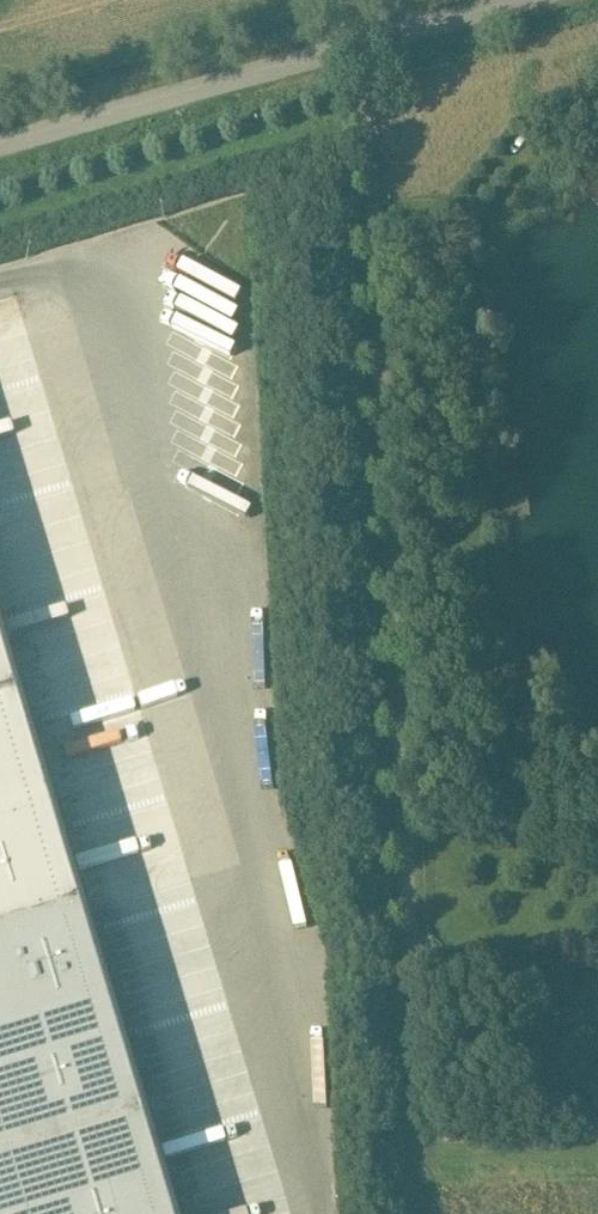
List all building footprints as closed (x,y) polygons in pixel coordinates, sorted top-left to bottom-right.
[(195,438),(188,450),(223,468),(217,481),(239,493),(252,467),(195,438)] [(0,595),(0,1213),(184,1213),(0,595)]
